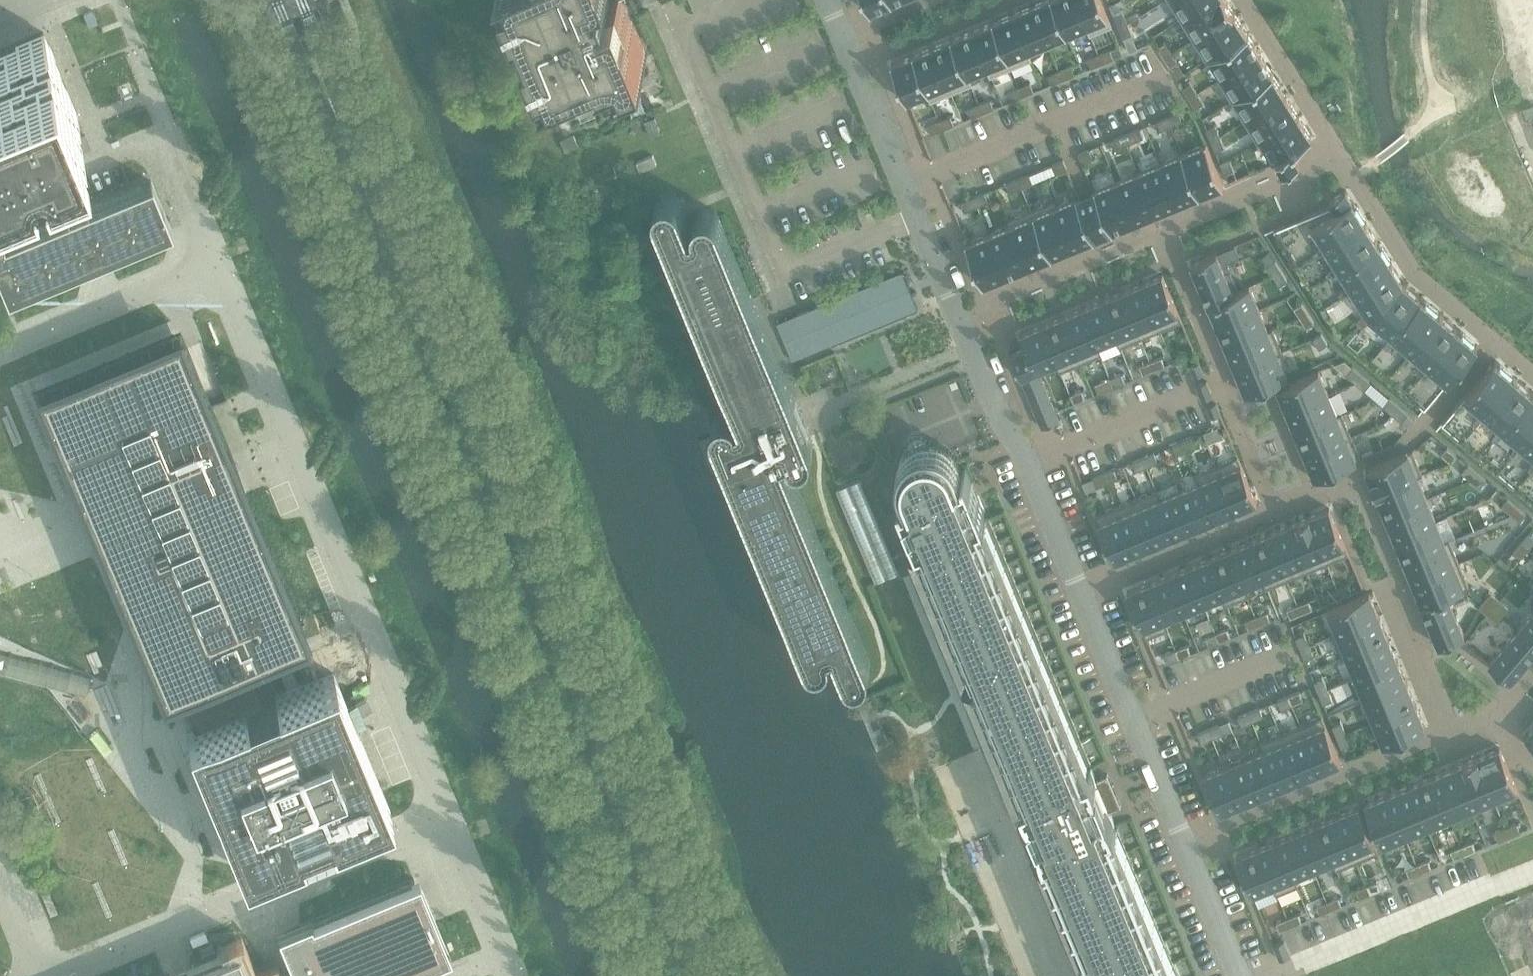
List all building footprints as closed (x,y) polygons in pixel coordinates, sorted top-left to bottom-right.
[(519,10),(524,8),(533,31),(529,33),(547,76),(547,78),(548,78),(554,93),(555,95),(604,74),(648,55),(647,53),(646,54),(624,0),(515,0),(519,10)] [(870,12),(883,7),(891,4),(889,0),(865,0),(870,12)] [(1053,0),(1046,0),(1032,6),(1047,42),(1049,47),(1069,39),(1067,34),(1053,0)] [(1076,0),(1053,0),(1067,34),(1069,39),(1088,31),(1090,36),(1091,35),(1087,26),(1076,0)] [(1101,0),(1076,0),(1087,26),(1091,35),(1112,26),(1108,17),(1101,0)] [(1210,0),(1168,0),(1179,19),(1210,0)] [(1226,0),(1210,0),(1179,19),(1192,39),(1234,13),(1226,0)] [(1047,42),(1032,6),(1012,14),(1027,51),(1031,60),(1032,60),(1030,55),(1049,47),(1047,42)] [(1123,12),(1114,16),(1119,27),(1128,23),(1123,12)] [(1205,60),(1247,33),(1234,13),(1192,39),(1205,60)] [(1027,51),(1012,14),(992,22),(1007,59),(1011,68),(1031,60),(1027,51)] [(1007,59),(992,22),(972,31),(987,67),(991,77),(1011,68),(1007,59)] [(1132,34),(1128,23),(1119,27),(1123,38),(1132,34)] [(987,67),(972,31),(952,39),(967,76),(971,85),(972,85),(970,80),(988,73),(990,77),(991,77),(987,67)] [(25,132),(23,128),(33,123),(35,128),(76,111),(43,32),(0,49),(0,142),(25,132)] [(1218,80),(1260,54),(1247,33),(1205,60),(1205,61),(1209,58),(1222,77),(1217,80),(1218,80)] [(967,76),(952,39),(932,47),(947,84),(951,93),(971,85),(967,76)] [(1166,42),(1157,47),(1163,57),(1172,52),(1166,42)] [(947,84),(932,47),(912,55),(928,92),(931,101),(951,93),(947,84)] [(1110,49),(1099,54),(1102,63),(1114,59),(1110,49)] [(1178,62),(1172,52),(1163,57),(1170,68),(1178,62)] [(1102,63),(1099,54),(1088,59),(1091,68),(1102,63)] [(1231,101),(1273,75),(1260,54),(1218,80),(1231,101)] [(928,92),(912,55),(891,64),(896,76),(907,101),(908,101),(927,93),(930,102),(931,101),(928,92)] [(1070,66),(1059,71),(1063,80),(1074,75),(1070,66)] [(1063,80),(1059,71),(1048,75),(1051,84),(1063,80)] [(1244,121),(1286,95),(1273,75),(1231,101),(1244,121)] [(1030,83),(1019,87),(1023,96),(1034,92),(1030,83)] [(1191,83),(1183,88),(1189,98),(1198,93),(1191,83)] [(1023,96),(1019,87),(1008,92),(1012,101),(1023,96)] [(1204,103),(1198,93),(1189,98),(1195,108),(1204,103)] [(1256,142),(1298,115),(1286,95),(1244,121),(1256,142)] [(990,99),(979,104),(983,113),(994,108),(990,99)] [(983,113),(979,104),(968,108),(972,118),(983,113)] [(1183,121),(1179,112),(1168,117),(1171,126),(1183,121)] [(1312,136),(1298,115),(1256,142),(1257,142),(1261,140),(1274,160),(1278,157),(1280,161),(1284,168),(1300,158),(1294,148),(1294,147),(1312,136)] [(950,116),(939,120),(943,129),(954,125),(950,116)] [(1171,126),(1168,117),(1156,121),(1160,131),(1171,126)] [(654,118),(645,121),(651,136),(661,133),(654,118)] [(943,129),(939,120),(928,125),(932,134),(943,129)] [(1215,125),(1206,129),(1211,140),(1220,136),(1215,125)] [(1140,128),(1123,135),(1127,144),(1138,140),(1144,137),(1140,128)] [(1127,144),(1123,135),(1112,140),(1116,149),(1127,144)] [(1224,147),(1220,136),(1211,140),(1215,151),(1224,147)] [(1223,186),(1215,165),(1206,144),(1183,154),(1200,195),(1223,186)] [(1093,158),(1089,149),(1078,154),(1082,163),(1093,158)] [(1200,195),(1183,154),(1161,163),(1178,204),(1200,195)] [(653,155),(637,162),(641,171),(657,164),(653,155)] [(1229,159),(1220,163),(1225,174),(1234,170),(1229,159)] [(1067,169),(1063,160),(1052,165),(1056,174),(1067,169)] [(1178,204),(1161,163),(1139,172),(1156,214),(1178,204)] [(1156,214),(1139,172),(1116,181),(1134,223),(1156,214)] [(1033,183),(1029,174),(1018,179),(1022,188),(1033,183)] [(1022,188),(1018,179),(1007,183),(1011,193),(1022,188)] [(172,231),(151,181),(86,208),(86,209),(86,210),(68,217),(68,216),(68,215),(4,242),(2,238),(3,237),(0,231),(0,283),(7,299),(88,266),(88,264),(87,263),(106,256),(106,257),(105,257),(172,231)] [(1134,223),(1116,181),(1093,191),(1092,191),(1093,194),(1094,194),(1109,230),(1108,230),(1109,233),(1134,223)] [(1333,205),(1329,206),(1333,212),(1313,224),(1325,242),(1314,249),(1316,253),(1327,246),(1341,237),(1366,222),(1363,218),(1365,216),(1357,204),(1355,205),(1346,190),(1330,200),(1333,205)] [(1086,194),(1080,197),(1079,197),(1056,206),(1055,202),(1054,202),(1073,248),(1097,238),(1103,235),(1109,233),(1108,230),(1109,230),(1094,194),(1093,194),(1092,191),(1086,194)] [(694,224),(694,226),(691,227),(680,200),(679,199),(678,197),(676,195),(675,194),(673,193),(672,193),(671,193),(668,192),(667,192),(665,193),(662,194),(661,194),(660,195),(658,197),(657,199),(656,200),(655,202),(655,203),(655,205),(655,207),(655,208),(655,210),(741,417),(737,418),(737,417),(736,416),(735,415),(734,414),(733,413),(731,412),(729,411),(727,410),(725,410),(722,411),(720,411),(718,412),(716,414),(715,416),(714,418),(713,420),(712,421),(712,422),(712,425),(713,426),(713,427),(807,654),(808,656),(809,658),(811,660),(813,661),(815,662),(818,663),(820,663),(823,662),(825,661),(826,660),(828,659),(829,658),(830,656),(831,655),(831,653),(832,652),(832,651),(832,649),(832,647),(831,646),(831,645),(834,643),(845,670),(846,672),(847,673),(849,674),(849,675),(851,676),(853,677),(856,678),(858,678),(860,678),(862,677),(863,677),(865,675),(867,674),(868,672),(869,671),(870,669),(870,667),(871,666),(871,664),(870,662),(870,660),(784,453),(788,452),(789,454),(790,455),(791,457),(792,458),(794,458),(797,460),(798,460),(800,460),(802,460),(805,459),(807,458),(809,457),(810,455),(811,454),(812,453),(812,452),(813,450),(813,449),(813,448),(813,446),(813,444),(812,443),(809,434),(801,416),(718,215),(717,213),(715,211),(713,210),(711,208),(710,208),(708,208),(706,208),(703,208),(701,209),(699,210),(697,212),(696,213),(695,215),(694,216),(694,218),(694,219),(693,221),(694,222),(694,224)] [(989,202),(985,193),(974,197),(977,206),(989,202)] [(977,206),(974,197),(970,199),(967,200),(962,202),(966,211),(977,206)] [(1073,248),(1054,202),(1031,211),(1050,257),(1073,248)] [(1050,257),(1031,211),(1009,221),(1028,266),(1050,257)] [(1028,266),(1009,221),(1008,221),(1010,225),(989,234),(1006,276),(1028,266)] [(1327,269),(1329,273),(1340,266),(1359,254),(1378,242),(1366,222),(1341,237),(1327,246),(1337,263),(1327,269)] [(1006,276),(989,234),(966,244),(983,285),(1006,276)] [(1339,290),(1342,293),(1352,287),(1372,275),(1391,262),(1389,258),(1391,257),(1383,245),(1381,246),(1378,242),(1359,254),(1340,266),(1350,283),(1339,290)] [(1225,273),(1217,252),(1203,258),(1191,263),(1208,305),(1234,294),(1234,293),(1238,291),(1238,290),(1230,271),(1225,273)] [(1281,271),(1275,260),(1266,266),(1273,276),(1281,271)] [(1357,318),(1360,321),(1386,297),(1404,283),(1391,262),(1372,275),(1352,287),(1367,309),(1357,318)] [(1288,281),(1281,271),(1273,276),(1279,286),(1288,281)] [(1182,321),(1162,275),(1141,284),(1160,330),(1182,321)] [(1360,321),(1363,324),(1372,316),(1392,333),(1404,320),(1422,298),(1404,283),(1386,297),(1360,321)] [(1160,330),(1141,284),(1121,292),(1140,339),(1160,330)] [(1250,285),(1238,290),(1238,291),(1234,293),(1234,294),(1208,305),(1218,327),(1260,310),(1250,285)] [(1140,339),(1121,292),(1101,300),(1117,338),(1116,338),(1120,347),(1140,339)] [(1384,343),(1388,345),(1396,336),(1411,349),(1426,331),(1440,314),(1437,311),(1438,309),(1427,299),(1426,301),(1422,298),(1404,320),(1392,333),(1384,343)] [(1117,338),(1101,300),(1081,309),(1097,346),(1098,346),(1116,338),(1117,338)] [(1308,313),(1302,303),(1293,308),(1300,318),(1308,313)] [(1097,346),(1081,309),(1061,317),(1077,355),(1081,363),(1102,355),(1098,346),(1097,346)] [(1268,330),(1260,310),(1218,327),(1227,349),(1269,332),(1268,330)] [(1315,323),(1308,313),(1300,318),(1306,329),(1315,323)] [(1403,358),(1406,361),(1414,351),(1429,364),(1444,347),(1459,329),(1440,314),(1426,331),(1411,349),(1403,358)] [(1077,355),(1061,317),(1041,325),(1057,363),(1059,367),(1058,368),(1060,372),(1081,363),(1077,355)] [(1057,363),(1041,325),(1019,334),(1025,348),(1022,349),(1011,353),(1042,427),(1056,421),(1059,420),(1055,411),(1040,375),(1058,368),(1059,367),(1057,363)] [(1278,354),(1278,355),(1283,353),(1273,328),(1268,330),(1269,332),(1227,349),(1236,371),(1278,354)] [(1421,374),(1424,376),(1432,367),(1448,381),(1463,363),(1478,346),(1473,342),(1475,340),(1464,330),(1462,332),(1459,329),(1444,347),(1429,364),(1421,374)] [(1328,344),(1321,334),(1313,339),(1319,349),(1328,344)] [(178,338),(45,393),(102,530),(168,689),(172,687),(196,729),(265,701),(247,656),(301,634),(269,558),(238,483),(204,400),(178,338)] [(1288,377),(1278,355),(1278,354),(1236,371),(1246,395),(1271,384),(1288,377)] [(1165,366),(1161,357),(1150,362),(1154,371),(1165,366)] [(1480,378),(1466,395),(1482,409),(1474,419),(1477,421),(1485,412),(1496,399),(1515,377),(1511,374),(1513,372),(1501,362),(1500,364),(1495,360),(1480,378)] [(1154,371),(1150,362),(1139,366),(1143,375),(1154,371)] [(1199,363),(1190,367),(1195,378),(1204,374),(1199,363)] [(1362,375),(1353,367),(1346,375),(1355,383),(1362,375)] [(1328,394),(1319,371),(1277,388),(1286,411),(1328,394)] [(1121,374),(1110,378),(1114,387),(1125,383),(1121,374)] [(1371,383),(1362,375),(1355,383),(1364,391),(1371,383)] [(1532,393),(1515,377),(1496,399),(1485,412),(1500,425),(1492,434),(1495,437),(1504,428),(1518,410),(1532,393)] [(1099,383),(1095,385),(1098,394),(1103,392),(1114,387),(1110,378),(1099,383)] [(1207,381),(1197,386),(1203,400),(1213,396),(1207,381)] [(1085,399),(1082,390),(1070,395),(1074,404),(1085,399)] [(1532,393),(1518,410),(1504,428),(1518,440),(1510,450),(1513,452),(1522,443),(1532,429),(1532,393)] [(1337,415),(1328,394),(1286,411),(1296,433),(1338,416),(1337,415)] [(1399,406),(1389,399),(1383,406),(1392,414),(1399,406)] [(1216,404),(1207,407),(1211,418),(1220,414),(1216,404)] [(1408,414),(1399,406),(1392,414),(1401,422),(1408,414)] [(1351,436),(1342,413),(1337,415),(1338,416),(1296,433),(1305,455),(1347,438),(1351,436)] [(1522,443),(1532,453),(1532,429),(1522,443)] [(1198,446),(1194,436),(1183,441),(1187,450),(1198,446)] [(1361,460),(1351,436),(1347,438),(1305,455),(1315,479),(1321,477),(1357,462),(1361,460)] [(899,471),(899,475),(899,476),(900,480),(901,484),(905,493),(907,498),(906,498),(903,493),(899,495),(904,508),(905,510),(911,524),(918,541),(921,539),(923,544),(917,547),(964,659),(970,657),(971,661),(968,662),(974,675),(976,673),(978,678),(973,680),(1019,792),(1024,790),(1026,794),(1022,796),(1024,799),(1025,802),(1026,805),(1028,808),(1029,810),(1031,812),(1040,834),(1041,837),(1041,841),(1042,844),(1043,847),(1044,849),(1045,852),(1046,852),(1048,856),(1046,857),(1095,975),(1179,975),(1166,944),(1118,827),(1114,829),(1112,825),(1115,823),(1109,811),(1121,806),(1108,774),(1096,779),(1091,767),(1087,769),(1086,765),(1091,762),(990,517),(984,519),(982,514),(985,513),(978,496),(972,482),(966,467),(963,469),(964,474),(963,475),(960,468),(957,462),(957,460),(955,456),(952,453),(949,450),(946,447),(942,445),(938,443),(934,442),(930,442),(925,442),(925,441),(924,441),(924,440),(924,439),(923,439),(922,439),(922,438),(921,438),(920,437),(919,437),(918,437),(917,437),(916,437),(915,438),(914,438),(913,439),(912,439),(912,440),(911,441),(911,442),(910,442),(910,443),(910,444),(910,445),(910,446),(910,447),(910,448),(907,451),(904,455),(901,460),(899,466),(899,471)] [(1187,450),(1183,441),(1172,446),(1176,455),(1187,450)] [(1457,455),(1447,447),(1441,455),(1450,463),(1457,455)] [(1418,476),(1418,477),(1422,475),(1412,450),(1408,452),(1366,470),(1376,493),(1418,476)] [(1158,462),(1154,453),(1143,458),(1147,467),(1158,462)] [(1257,503),(1250,487),(1241,465),(1238,456),(1216,465),(1220,474),(1236,511),(1257,503)] [(1147,467),(1143,458),(1132,462),(1136,471),(1147,467)] [(1220,474),(1216,465),(1195,474),(1199,483),(1200,482),(1216,520),(1236,511),(1220,474)] [(1470,480),(1477,472),(1468,465),(1461,472),(1470,480)] [(1118,479),(1114,469),(1103,474),(1107,483),(1118,479)] [(1477,472),(1470,480),(1480,488),(1486,480),(1477,472)] [(1107,483),(1103,474),(1094,478),(1092,479),(1096,488),(1107,483)] [(1427,498),(1418,477),(1418,476),(1376,493),(1385,515),(1427,498)] [(1177,482),(1158,490),(1161,498),(1160,499),(1176,536),(1196,528),(1180,490),(1177,482)] [(1216,520),(1200,482),(1199,483),(1180,490),(1196,528),(1216,520)] [(1160,499),(1161,498),(1157,489),(1136,498),(1140,507),(1156,545),(1176,536),(1160,499)] [(1140,507),(1136,498),(1116,506),(1120,515),(1136,553),(1156,545),(1140,507)] [(1436,520),(1427,498),(1385,515),(1394,538),(1436,520)] [(1517,506),(1508,499),(1501,506),(1510,514),(1517,506)] [(1120,515),(1116,506),(1095,515),(1099,524),(1114,562),(1136,553),(1120,515)] [(1520,522),(1526,514),(1517,506),(1510,514),(1520,522)] [(1345,546),(1336,523),(1329,508),(1308,517),(1324,554),(1327,563),(1349,555),(1345,546)] [(1436,520),(1394,538),(1403,560),(1445,542),(1445,541),(1449,540),(1456,537),(1447,516),(1436,521),(1436,520)] [(1324,554),(1308,517),(1288,525),(1304,563),(1307,572),(1327,563),(1324,554)] [(1304,563),(1288,525),(1268,533),(1284,571),(1287,580),(1307,572),(1304,563)] [(1284,571),(1268,533),(1248,542),(1264,579),(1263,580),(1266,588),(1287,580),(1284,571)] [(1529,534),(1521,543),(1529,549),(1532,544),(1532,537),(1529,534)] [(1449,540),(1445,541),(1445,542),(1403,560),(1412,582),(1454,565),(1459,563),(1449,540)] [(1264,579),(1248,542),(1228,550),(1244,588),(1245,587),(1263,580),(1264,579)] [(1521,558),(1529,549),(1521,543),(1513,552),(1521,558)] [(1244,588),(1228,550),(1208,558),(1224,596),(1223,596),(1226,605),(1248,596),(1245,587),(1244,588)] [(1224,596),(1208,558),(1188,566),(1204,604),(1223,596),(1224,596)] [(1469,586),(1459,563),(1454,565),(1412,582),(1422,604),(1447,593),(1448,595),(1464,588),(1469,586)] [(1204,604),(1188,566),(1168,575),(1184,612),(1204,604)] [(1184,612),(1168,575),(1148,583),(1164,621),(1165,620),(1184,612)] [(1164,621),(1148,583),(1127,592),(1133,607),(1143,630),(1146,638),(1169,629),(1165,620),(1164,621)] [(1349,584),(1338,589),(1341,598),(1352,593),(1349,584)] [(1338,589),(1327,593),(1330,602),(1341,598),(1338,589)] [(1491,592),(1485,600),(1494,608),(1500,600),(1491,592)] [(1369,593),(1327,610),(1337,633),(1337,634),(1379,616),(1369,593)] [(1464,635),(1448,595),(1447,593),(1422,604),(1439,645),(1464,635)] [(1298,605),(1301,614),(1313,610),(1309,600),(1298,605)] [(1494,608),(1485,600),(1478,607),(1487,615),(1494,608)] [(1509,608),(1500,600),(1494,608),(1503,616),(1509,608)] [(1301,614),(1298,605),(1286,610),(1290,619),(1301,614)] [(1503,616),(1494,608),(1487,615),(1497,623),(1503,616)] [(1518,628),(1532,641),(1532,611),(1518,628)] [(1271,621),(1267,612),(1256,616),(1260,626),(1271,621)] [(1260,626),(1256,616),(1245,621),(1248,630),(1260,626)] [(1388,638),(1379,616),(1337,634),(1337,633),(1332,634),(1343,658),(1347,657),(1346,656),(1388,638)] [(1227,628),(1216,633),(1220,642),(1231,638),(1227,628)] [(1532,654),(1532,641),(1518,628),(1489,663),(1511,681),(1532,654)] [(1220,642),(1216,633),(1205,638),(1208,647),(1220,642)] [(1305,634),(1296,638),(1300,649),(1309,645),(1305,634)] [(1355,678),(1398,661),(1388,638),(1346,656),(1347,657),(1355,678)] [(1187,645),(1176,650),(1180,659),(1191,654),(1187,645)] [(1314,656),(1309,645),(1300,649),(1305,660),(1314,656)] [(1180,659),(1176,650),(1165,654),(1169,663),(1171,662),(1180,659)] [(1365,700),(1407,683),(1398,661),(1355,678),(1365,700)] [(196,729),(186,733),(212,797),(243,870),(390,809),(333,672),(265,701),(196,729)] [(1323,678),(1314,682),(1315,685),(1319,693),(1328,689),(1323,678)] [(1416,705),(1407,683),(1365,700),(1374,722),(1416,705)] [(1332,701),(1328,689),(1319,693),(1323,704),(1332,701)] [(1304,701),(1300,691),(1289,696),(1292,705),(1304,701)] [(1292,705),(1289,696),(1277,701),(1281,710),(1292,705)] [(1426,728),(1416,705),(1374,722),(1384,746),(1426,728)] [(1264,717),(1260,708),(1249,713),(1252,722),(1264,717)] [(1252,722),(1249,713),(1238,717),(1241,726),(1252,722)] [(1325,726),(1321,716),(1301,725),(1305,734),(1320,772),(1341,763),(1325,726)] [(1342,722),(1333,726),(1338,737),(1347,733),(1342,722)] [(1224,734),(1220,724),(1209,729),(1213,738),(1224,734)] [(1305,734),(1301,725),(1281,733),(1285,742),(1300,780),(1320,772),(1305,734)] [(1213,738),(1209,729),(1198,734),(1202,743),(1213,738)] [(1285,742),(1281,733),(1260,742),(1262,746),(1263,746),(1265,751),(1280,788),(1300,780),(1285,742)] [(1352,744),(1347,733),(1338,737),(1343,748),(1352,744)] [(1263,746),(1262,746),(1243,754),(1242,755),(1243,759),(1245,759),(1260,796),(1280,788),(1265,751),(1263,746)] [(1500,748),(1476,758),(1494,800),(1493,800),(1495,804),(1519,794),(1500,748)] [(1494,800),(1476,758),(1454,767),(1472,809),(1493,800),(1494,800)] [(1245,759),(1243,759),(1225,767),(1240,805),(1260,796),(1245,759)] [(1240,805),(1225,767),(1203,776),(1219,814),(1240,805)] [(1472,809),(1454,767),(1432,776),(1449,818),(1472,809)] [(1449,818),(1432,776),(1410,785),(1427,827),(1449,818)] [(1427,827),(1410,785),(1388,794),(1405,836),(1427,827)] [(1405,836),(1388,794),(1364,804),(1382,846),(1405,836)] [(1375,844),(1359,806),(1338,815),(1354,853),(1357,862),(1378,853),(1375,844)] [(1354,853),(1338,815),(1318,823),(1334,861),(1333,861),(1336,870),(1357,862),(1354,853)] [(1334,861),(1318,823),(1298,831),(1314,869),(1333,861),(1334,861)] [(1517,823),(1505,828),(1509,837),(1520,833),(1517,823)] [(1509,837),(1505,828),(1494,832),(1498,842),(1509,837)] [(1314,869),(1298,831),(1278,840),(1294,878),(1295,877),(1314,869)] [(1294,878),(1278,840),(1258,848),(1274,886),(1273,886),(1277,895),(1298,886),(1295,877),(1294,878)] [(1472,842),(1461,846),(1465,855),(1476,851),(1472,842)] [(1465,855),(1461,846),(1450,851),(1454,860),(1465,855)] [(1274,886),(1258,848),(1237,857),(1253,894),(1273,886),(1274,886)] [(1428,860),(1417,865),(1421,874),(1432,869),(1428,860)] [(1421,874),(1417,865),(1406,869),(1409,878),(1421,874)] [(296,975),(396,975),(450,954),(418,877),(312,921),(310,917),(277,931),(296,975)] [(1378,881),(1367,885),(1371,894),(1382,890),(1378,881)] [(1371,894),(1367,885),(1356,890),(1360,899),(1371,894)] [(1338,897),(1327,902),(1331,911),(1342,906),(1338,897)] [(1331,911),(1327,902),(1316,906),(1320,916),(1331,911)] [(1298,914),(1287,918),(1291,927),(1302,923),(1298,914)] [(1291,927),(1287,918),(1276,923),(1280,932),(1291,927)] [(1290,955),(1284,941),(1274,945),(1280,959),(1290,955)] [(238,950),(239,949),(238,946),(236,946),(235,947),(166,975),(249,975),(238,950)]
